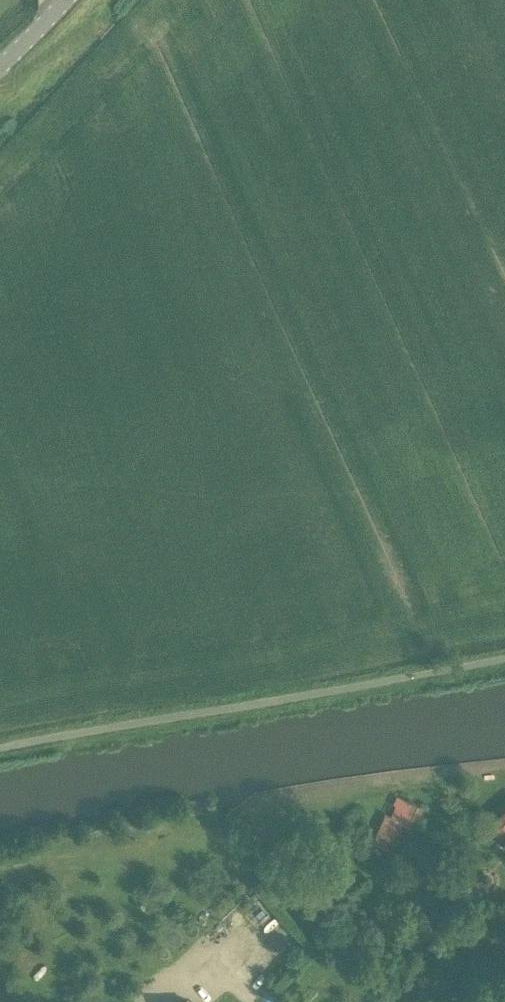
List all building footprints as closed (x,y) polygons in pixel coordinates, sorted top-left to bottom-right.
[(414,828),(424,808),(404,798),(393,820),(384,815),(373,839),(393,849),(405,823),(414,828)] [(504,834),(504,807),(492,823),(504,834)]
